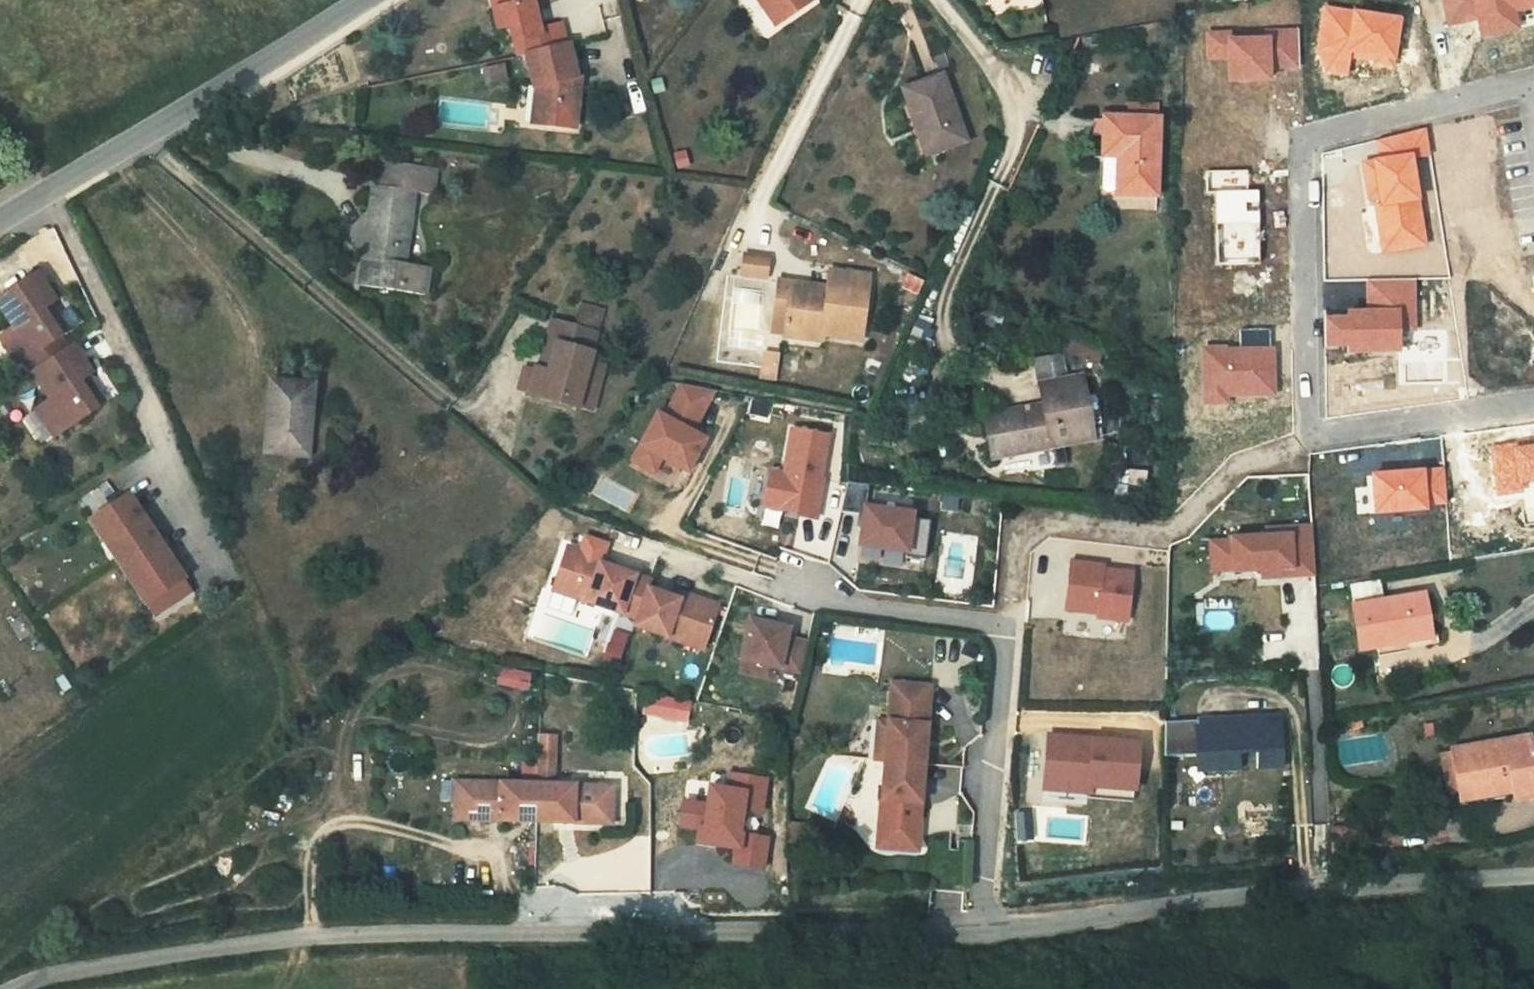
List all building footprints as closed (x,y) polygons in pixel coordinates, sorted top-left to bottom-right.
[(533,125),(575,129),(579,89),(572,87),(569,79),(577,76),(562,24),(541,29),(533,0),(498,0),(499,6),(493,8),(498,28),(510,25),(519,54),(525,52),(536,89),(533,125)] [(782,21),(768,0),(755,0),(774,26),(782,21)] [(782,21),(811,0),(768,0),(782,21)] [(1478,18),(1482,35),(1519,27),(1515,10),(1533,6),(1533,0),(1446,0),(1451,24),(1478,18)] [(1319,48),(1327,71),(1347,74),(1350,54),(1395,60),(1401,19),(1325,7),(1319,48)] [(1232,32),(1208,33),(1208,58),(1230,57),(1231,81),(1272,80),(1272,67),(1297,67),(1296,31),(1266,31),(1266,37),(1232,38),(1232,32)] [(915,127),(926,124),(935,151),(966,139),(942,74),(901,89),(915,127)] [(1155,123),(1106,119),(1104,158),(1118,159),(1116,193),(1150,194),(1155,123)] [(935,151),(926,124),(915,127),(926,154),(935,151)] [(1412,157),(1429,154),(1425,129),(1379,140),(1381,160),(1363,162),(1370,204),(1378,203),(1385,250),(1425,244),(1412,157)] [(373,254),(366,254),(362,281),(431,290),(434,263),(408,260),(418,191),(436,191),(439,163),(386,157),(382,182),(374,182),(371,216),(379,218),(373,254)] [(1118,159),(1104,158),(1101,191),(1116,193),(1118,159)] [(1259,191),(1247,191),(1246,170),(1206,171),(1207,194),(1216,194),(1217,264),(1260,263),(1259,191)] [(769,258),(745,255),(742,275),(767,278),(769,258)] [(814,288),(814,282),(785,279),(784,299),(790,302),(789,324),(829,328),(829,331),(868,334),(873,270),(837,268),(835,290),(814,288)] [(34,378),(74,351),(70,345),(65,348),(57,337),(66,331),(48,304),(50,303),(30,273),(0,293),(0,313),(11,329),(5,333),(20,357),(34,378)] [(923,281),(908,274),(902,286),(917,293),(923,281)] [(1350,316),(1327,317),(1327,345),(1350,345),(1351,350),(1401,348),(1400,326),(1416,326),(1415,280),(1368,281),(1369,309),(1350,310),(1350,316)] [(537,369),(528,397),(575,410),(594,356),(600,337),(555,322),(550,342),(560,345),(550,373),(541,370),(537,369)] [(1227,348),(1203,348),(1205,402),(1229,402),(1229,394),(1275,393),(1274,351),(1270,351),(1269,330),(1241,331),(1241,351),(1227,351),(1227,348)] [(20,357),(5,333),(0,336),(0,353),(8,365),(20,357)] [(550,342),(541,370),(550,373),(560,345),(550,342)] [(48,398),(39,404),(57,431),(101,403),(83,376),(88,373),(74,351),(34,378),(48,398)] [(779,353),(764,352),(761,379),(775,381),(779,353)] [(609,359),(594,356),(575,410),(591,415),(609,359)] [(297,453),(304,383),(264,379),(257,448),(297,453)] [(720,389),(687,382),(669,414),(662,411),(636,457),(658,469),(666,455),(692,470),(703,451),(697,448),(705,434),(697,430),(720,389)] [(1089,444),(1083,383),(1042,387),(1044,408),(987,414),(993,456),(1089,444)] [(51,435),(57,431),(39,404),(33,408),(51,435)] [(773,469),(766,505),(802,512),(802,514),(818,518),(826,478),(824,478),(832,434),(796,427),(787,472),(773,469)] [(710,437),(705,434),(697,448),(703,451),(710,437)] [(1517,448),(1517,444),(1492,447),(1498,494),(1523,491),(1521,483),(1533,481),(1533,445),(1517,448)] [(1427,510),(1427,503),(1445,502),(1443,470),(1374,473),(1376,512),(1427,510)] [(869,484),(850,481),(841,511),(865,513),(861,544),(908,550),(908,555),(927,557),(932,518),(913,516),(914,511),(867,505),(869,484)] [(122,560),(146,543),(133,523),(141,518),(127,496),(88,522),(102,543),(109,539),(122,560)] [(1317,569),(1314,520),(1269,522),(1269,530),(1233,531),(1233,536),(1235,563),(1235,565),(1264,564),(1265,571),(1317,569)] [(586,536),(581,550),(602,558),(607,544),(586,536)] [(1235,563),(1233,536),(1213,537),(1215,564),(1235,563)] [(109,539),(102,543),(116,564),(122,560),(109,539)] [(158,542),(146,543),(122,560),(136,580),(130,585),(145,606),(157,598),(165,610),(192,592),(158,542)] [(581,550),(568,545),(552,588),(637,619),(648,588),(650,581),(610,566),(600,562),(602,558),(581,550)] [(534,585),(547,589),(556,557),(544,554),(534,585)] [(611,561),(602,558),(600,562),(610,566),(611,561)] [(122,560),(116,564),(130,585),(136,580),(122,560)] [(1104,564),(1070,561),(1066,609),(1099,612),(1098,616),(1129,619),(1133,570),(1104,567),(1104,564)] [(1352,586),(1354,602),(1384,597),(1381,582),(1352,586)] [(679,600),(648,588),(637,619),(634,626),(687,645),(692,631),(707,637),(718,607),(695,598),(693,603),(686,601),(688,596),(681,593),(679,600)] [(1427,590),(1384,597),(1354,602),(1361,649),(1379,646),(1380,651),(1438,641),(1437,634),(1434,635),(1427,590)] [(157,598),(145,606),(153,619),(165,610),(157,598)] [(791,632),(751,626),(746,665),(807,675),(812,645),(789,642),(791,632)] [(608,629),(602,660),(619,663),(625,632),(608,629)] [(702,652),(707,637),(692,631),(687,645),(702,652)] [(497,667),(495,684),(527,689),(530,671),(497,667)] [(880,761),(873,839),(913,843),(919,764),(926,682),(886,679),(880,761)] [(694,704),(646,694),(645,711),(691,721),(694,704)] [(1256,764),(1280,763),(1278,713),(1165,717),(1164,751),(1197,750),(1197,758),(1239,756),(1238,747),(1255,746),(1256,764)] [(883,719),(874,718),(870,760),(880,761),(883,719)] [(1451,744),(1458,787),(1458,793),(1533,779),(1533,762),(1529,733),(1451,744)] [(1138,742),(1049,734),(1045,790),(1090,794),(1091,786),(1134,790),(1138,742)] [(555,737),(537,737),(535,786),(553,787),(555,737)] [(1435,747),(1442,790),(1458,787),(1451,744),(1435,747)] [(731,861),(763,866),(768,838),(742,834),(746,809),(761,811),(766,779),(732,774),(729,790),(712,787),(709,805),(684,802),(681,825),(706,829),(704,843),(733,847),(731,861)] [(462,784),(453,784),(452,816),(461,816),(462,784)] [(553,787),(535,786),(462,784),(461,816),(608,820),(609,788),(553,787)] [(618,789),(609,788),(608,820),(617,820),(618,789)] [(913,843),(873,839),(873,848),(912,852),(913,843)]
